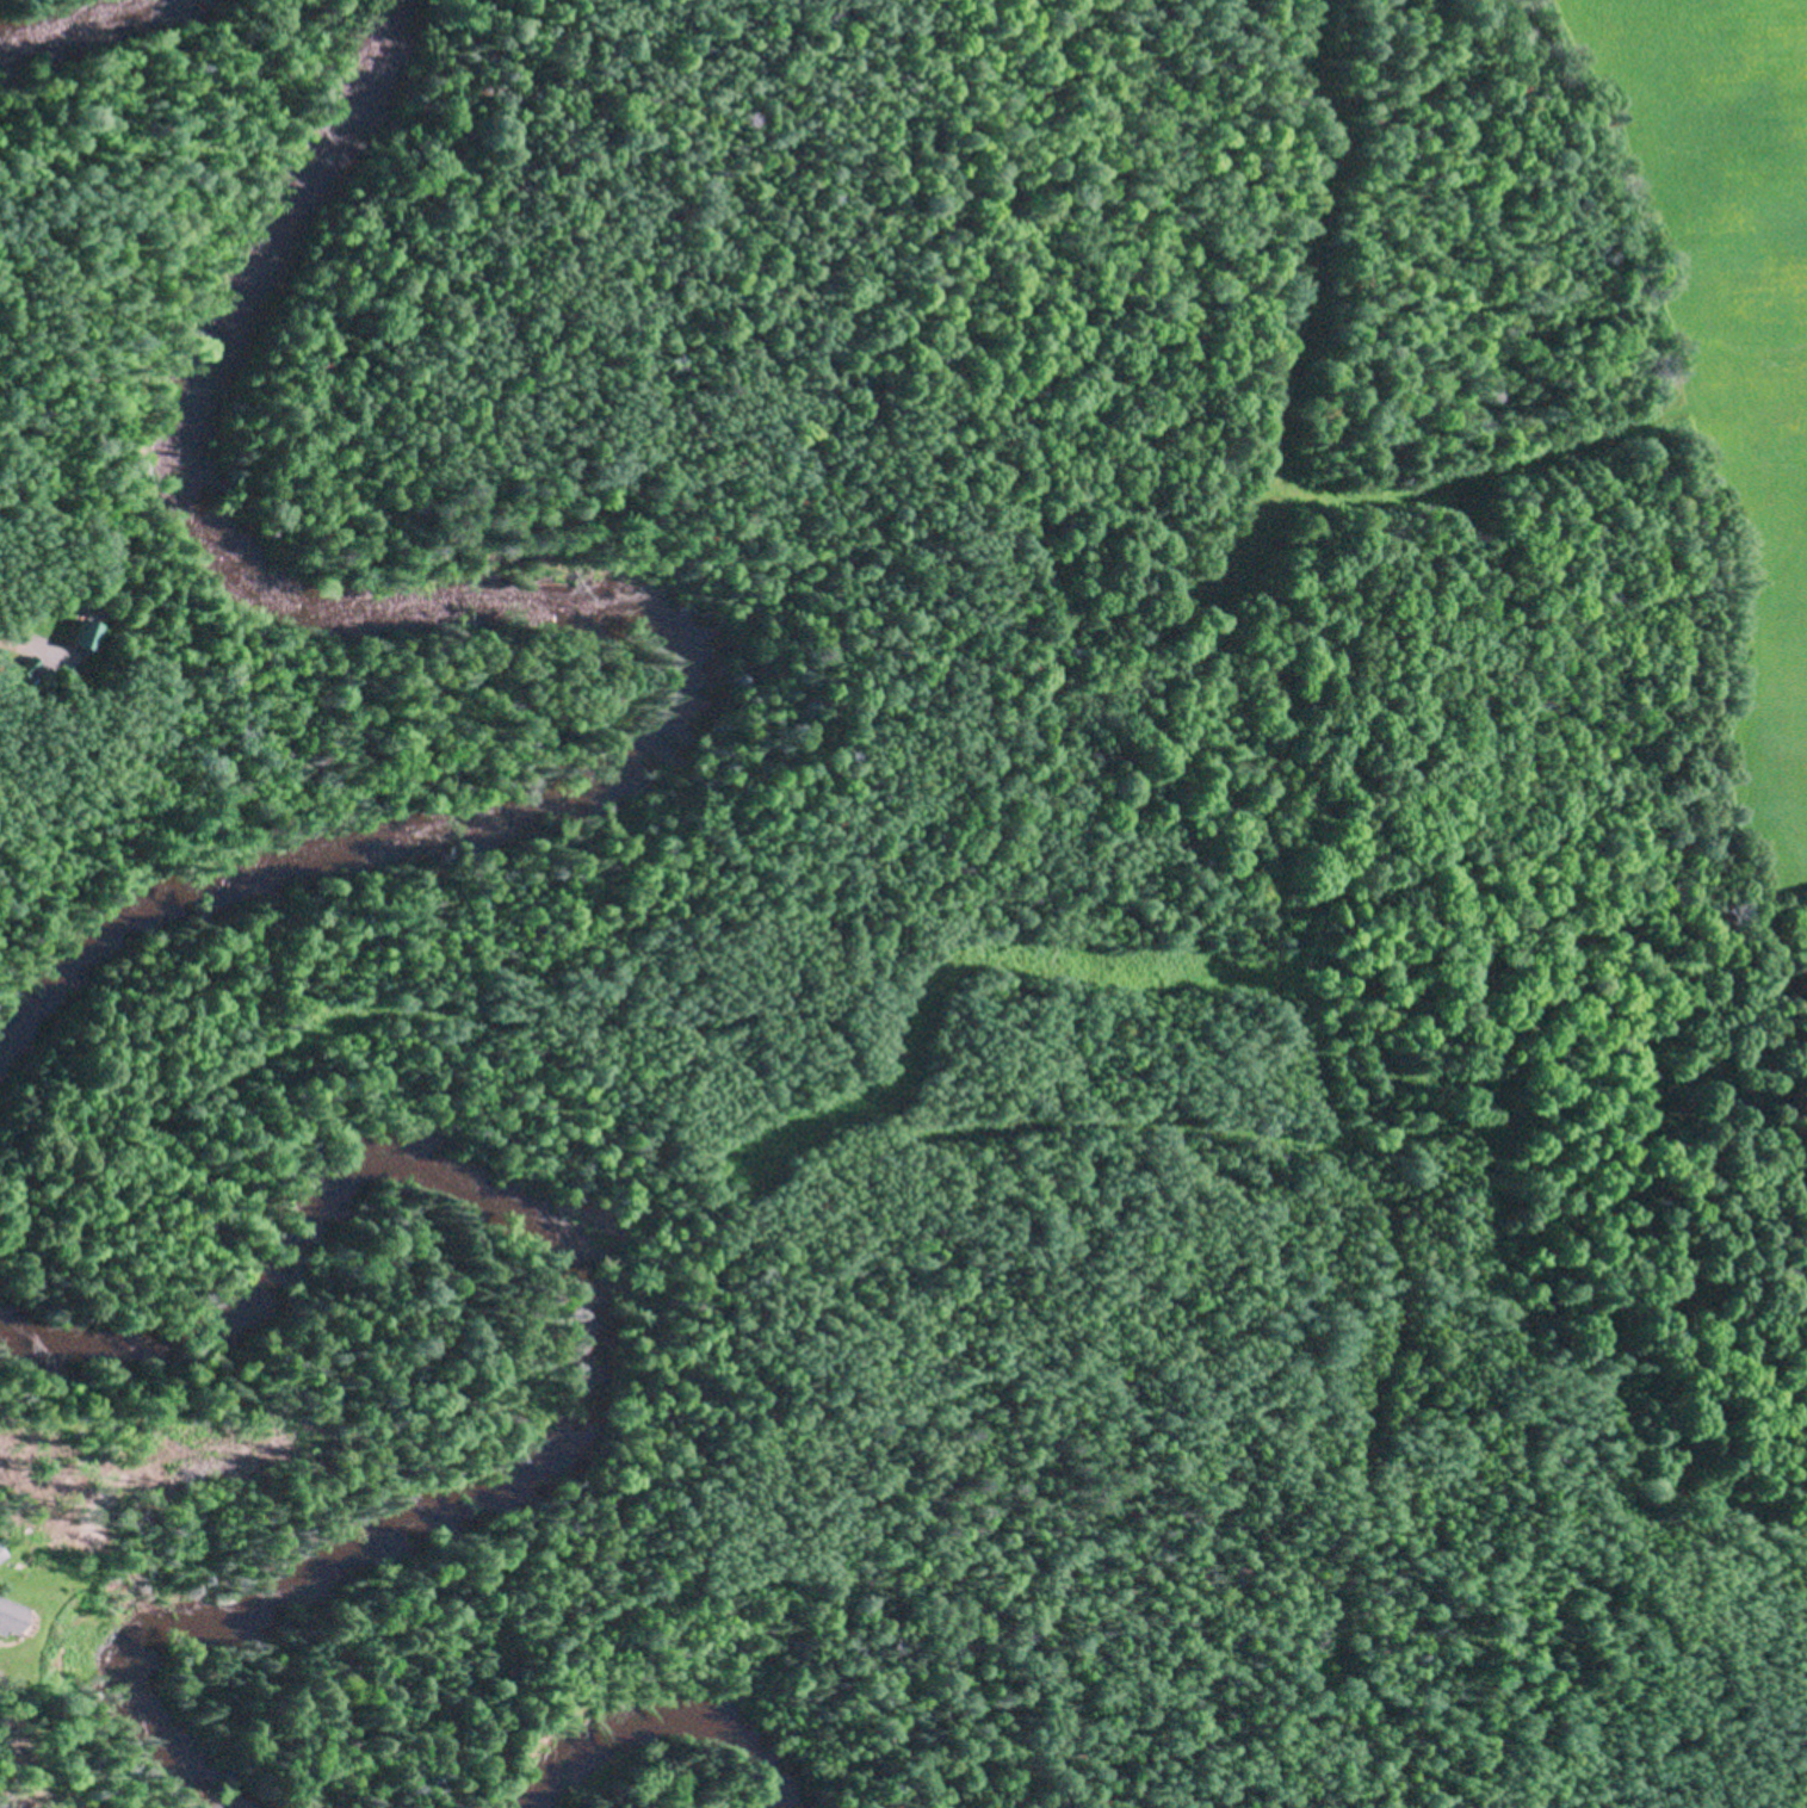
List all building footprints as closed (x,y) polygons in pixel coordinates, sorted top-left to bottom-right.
[(72,643),(81,614),(83,615),(103,621),(104,623),(95,650),(72,643)] [(35,654),(43,662),(39,665),(44,671),(39,676),(33,671),(30,675),(21,667),(35,654)] [(62,670),(62,692),(45,692),(45,670),(62,670)] [(8,1553),(0,1559),(0,1542),(8,1553)] [(4,1635),(0,1634),(0,1597),(29,1609),(27,1612),(20,1629),(18,1634),(6,1629),(4,1635)]
